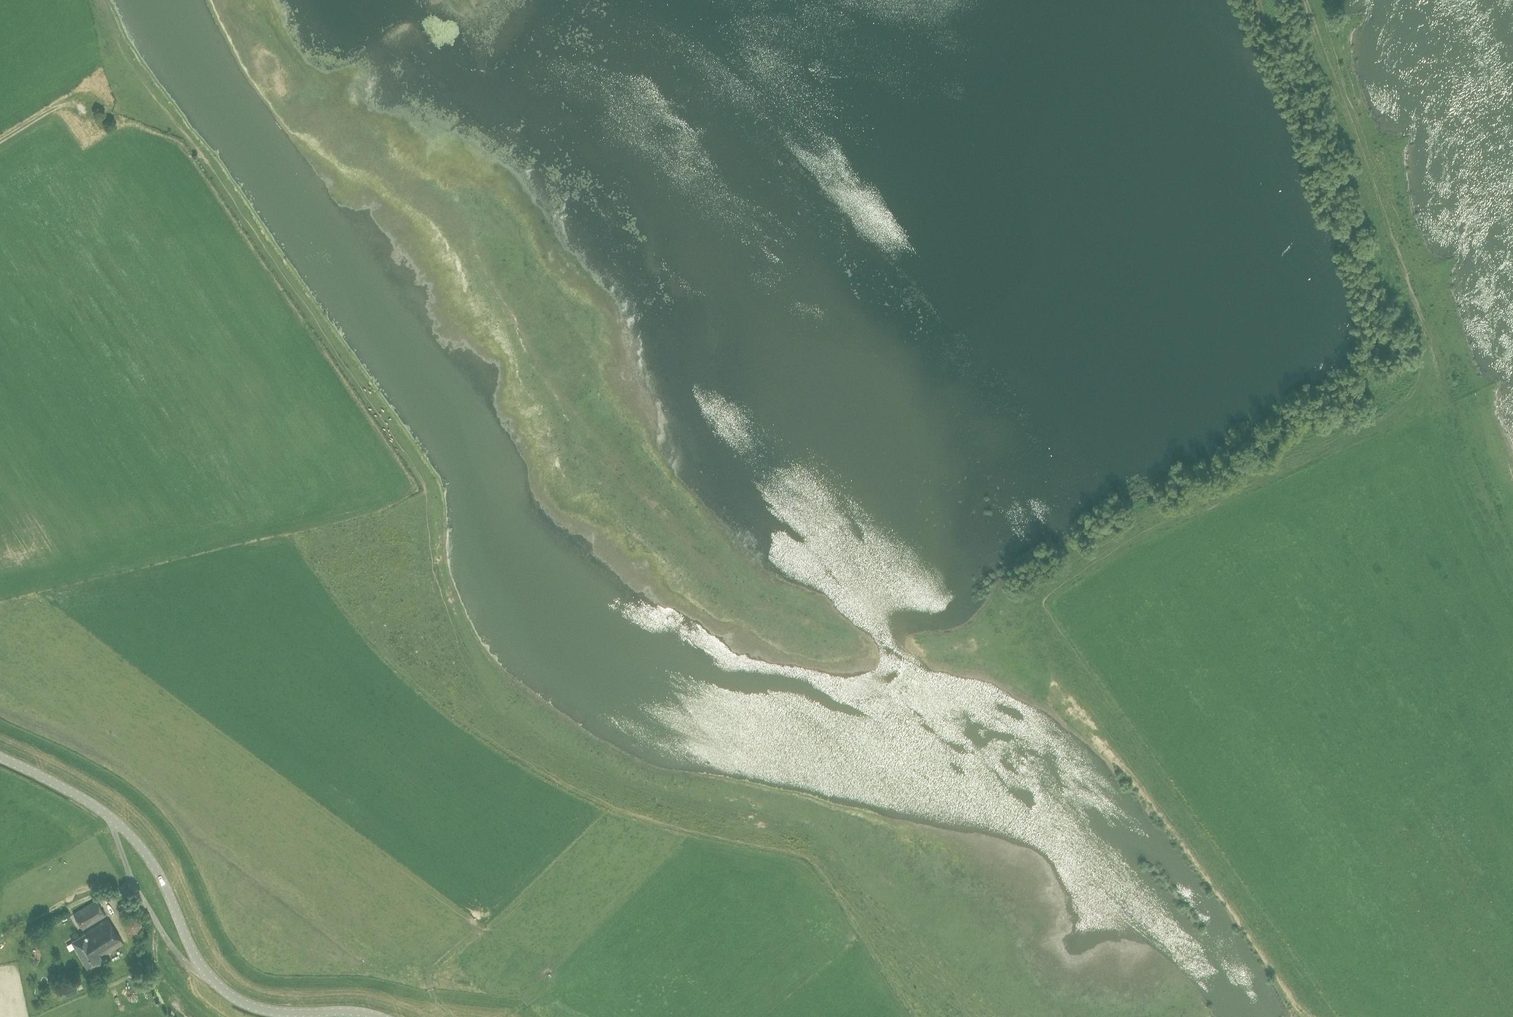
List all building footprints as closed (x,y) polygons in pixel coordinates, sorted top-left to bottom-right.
[(106,915),(97,899),(74,913),(83,928),(106,915)] [(122,912),(128,909),(122,899),(116,902),(122,912)] [(65,914),(53,922),(56,927),(68,920),(65,914)] [(137,932),(142,925),(138,916),(128,915),(123,924),(128,932),(137,932)] [(72,940),(88,969),(103,960),(101,957),(123,944),(109,919),(72,940)] [(75,985),(64,990),(66,996),(78,991),(75,985)]
